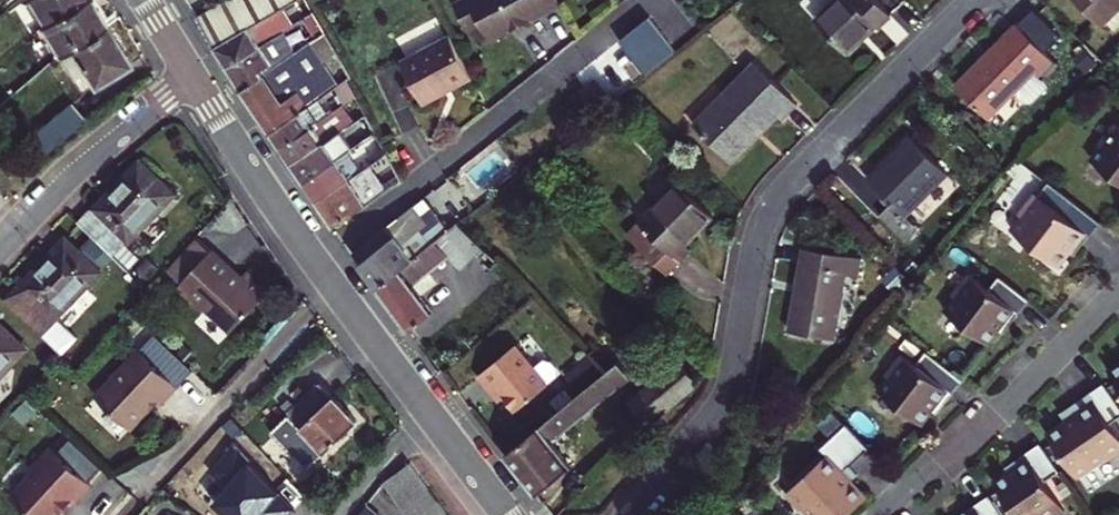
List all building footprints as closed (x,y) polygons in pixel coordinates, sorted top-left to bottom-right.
[(45,25),(85,0),(30,0),(45,25)] [(70,49),(105,27),(98,16),(89,0),(85,0),(45,25),(40,28),(59,57),(70,49)] [(196,17),(214,49),(282,9),(293,2),(297,0),(226,0),(196,17)] [(308,0),(297,0),(293,2),(296,7),(307,17),(315,13),(308,0)] [(557,0),(465,0),(454,5),(464,23),(473,26),(480,22),(491,43),(512,31),(510,28),(520,23),(529,18),(531,23),(561,7),(557,0)] [(815,22),(845,53),(864,34),(874,25),(877,27),(890,15),(875,0),(837,0),(815,22)] [(1115,31),(1118,27),(1118,0),(1073,0),(1100,27),(1105,22),(1115,31)] [(293,26),(282,9),(214,49),(219,57),(226,68),(282,33),(293,26)] [(648,73),(677,50),(650,16),(621,39),(648,73)] [(1005,42),(1020,27),(1016,24),(1010,31),(1002,39),(1005,42)] [(115,43),(105,27),(70,49),(85,73),(93,86),(117,72),(113,65),(125,59),(115,43)] [(1038,76),(1053,61),(1020,27),(1005,42),(1002,39),(955,86),(987,118),(1015,89),(1028,101),(1036,102),(1049,88),(1038,76)] [(298,90),(341,59),(326,32),(294,54),(241,90),(253,110),(269,134),(309,106),(298,90)] [(241,90),(294,54),(282,33),(226,68),(234,80),(241,90)] [(473,78),(450,34),(401,60),(424,104),(448,91),(473,78)] [(73,80),(85,73),(70,49),(59,57),(73,80)] [(776,114),(781,120),(796,105),(755,64),(693,126),(728,161),(765,124),(776,114)] [(345,104),(357,97),(347,80),(335,88),(345,104)] [(347,108),(359,101),(357,97),(345,104),(347,108)] [(279,148),(325,117),(316,102),(309,106),(269,134),(274,142),(279,148)] [(27,138),(42,155),(84,119),(70,103),(27,138)] [(330,139),(352,124),(342,107),(325,117),(279,148),(283,155),(290,165),(325,142),(330,139)] [(357,129),(334,145),(342,158),(348,155),(363,145),(377,135),(366,114),(353,123),(357,129)] [(1113,125),(1097,145),(1101,149),(1090,162),(1118,184),(1118,130),(1113,125)] [(369,155),(355,165),(348,155),(342,158),(338,161),(303,184),(310,193),(315,201),(370,165),(379,158),(387,153),(380,140),(377,135),(363,145),(369,155)] [(916,229),(903,215),(947,173),(910,136),(887,158),(866,178),(890,203),(878,215),(903,240),(916,229)] [(330,139),(325,142),(338,161),(342,158),(334,145),(330,139)] [(303,184),(338,161),(325,142),(290,165),(298,176),(303,184)] [(387,153),(379,158),(394,184),(401,180),(387,153)] [(128,269),(139,257),(124,243),(171,195),(139,164),(110,194),(80,225),(96,239),(113,255),(128,269)] [(370,165),(315,201),(322,211),(333,228),(386,190),(370,165)] [(691,236),(711,215),(678,183),(626,236),(665,274),(690,249),(684,243),(691,236)] [(1102,227),(1052,188),(1042,201),(1037,198),(1022,218),(1026,222),(1015,235),(1061,271),(1072,256),(1087,238),(1090,241),(1102,227)] [(437,213),(430,218),(417,202),(351,254),(367,275),(377,288),(450,229),(437,213)] [(398,316),(409,331),(432,312),(420,296),(437,282),(430,271),(449,256),(461,267),(475,254),(483,246),(459,222),(450,229),(377,288),(398,316)] [(166,269),(181,283),(211,251),(195,236),(166,269)] [(1087,238),(1072,256),(1076,260),(1084,249),(1090,241),(1087,238)] [(53,317),(113,255),(96,239),(81,255),(65,240),(35,271),(6,301),(59,352),(74,337),(53,317)] [(490,269),(498,262),(483,246),(475,254),(490,269)] [(844,275),(857,277),(861,258),(803,248),(795,295),(789,332),(833,339),(844,275)] [(202,313),(207,308),(232,331),(267,293),(245,272),(240,279),(228,268),(211,251),(181,283),(176,288),(202,313)] [(146,279),(158,267),(148,258),(137,271),(146,279)] [(1025,299),(998,277),(988,290),(967,274),(951,295),(955,298),(944,312),(986,344),(997,330),(1012,311),(1014,313),(1025,299)] [(1029,302),(1025,299),(1014,313),(1012,311),(997,330),(1004,335),(1013,323),(1029,302)] [(22,349),(0,328),(0,372),(22,349)] [(489,390),(494,386),(503,397),(515,411),(555,377),(550,363),(542,361),(533,368),(515,346),(477,375),(489,390)] [(162,405),(179,387),(140,351),(96,397),(131,430),(151,408),(148,405),(152,402),(155,399),(162,405)] [(942,387),(952,373),(926,352),(919,362),(905,351),(889,372),(893,375),(880,393),(921,424),(932,410),(947,390),(942,387)] [(585,357),(572,369),(582,379),(595,369),(585,357)] [(647,426),(698,383),(678,360),(627,403),(647,426)] [(577,461),(580,452),(563,432),(630,377),(618,362),(503,455),(528,485),(536,495),(577,461)] [(1108,371),(1118,387),(1118,364),(1108,371)] [(573,386),(582,379),(572,369),(564,375),(573,386)] [(962,381),(952,373),(942,387),(947,390),(932,410),(937,414),(945,403),(962,381)] [(271,432),(307,471),(357,423),(336,400),(321,385),(271,432)] [(1103,385),(1072,406),(1077,413),(1065,422),(1046,434),(1078,480),(1108,460),(1109,462),(1118,455),(1118,437),(1111,425),(1118,420),(1118,408),(1103,385)] [(503,397),(494,386),(489,390),(494,397),(498,401),(503,397)] [(1067,410),(1060,415),(1065,422),(1077,413),(1072,406),(1067,410)] [(187,460),(198,469),(224,441),(237,429),(227,419),(187,460)] [(784,494),(799,510),(801,508),(807,514),(848,514),(867,497),(852,481),(843,472),(849,466),(868,449),(846,425),(820,448),(826,454),(784,494)] [(216,501),(233,514),(290,514),(305,496),(235,441),(209,474),(227,488),(216,501)] [(1041,447),(1025,458),(1029,463),(1010,476),(994,487),(1014,514),(1066,514),(1046,485),(1060,475),(1041,447)] [(53,448),(36,466),(36,473),(13,498),(31,514),(61,514),(61,509),(65,505),(68,502),(72,505),(92,484),(53,448)] [(1017,463),(1006,471),(1010,476),(1029,463),(1025,458),(1017,463)] [(393,496),(419,477),(409,464),(383,483),(393,496)] [(849,466),(843,472),(852,481),(855,478),(857,475),(849,466)] [(402,509),(428,489),(419,477),(393,496),(402,509)] [(438,502),(428,489),(402,509),(407,514),(421,514),(438,502)] [(988,496),(973,506),(976,511),(971,514),(1002,514),(988,496)] [(438,502),(421,514),(447,514),(438,502)] [(960,514),(971,514),(976,511),(973,506),(964,512),(960,514)]
